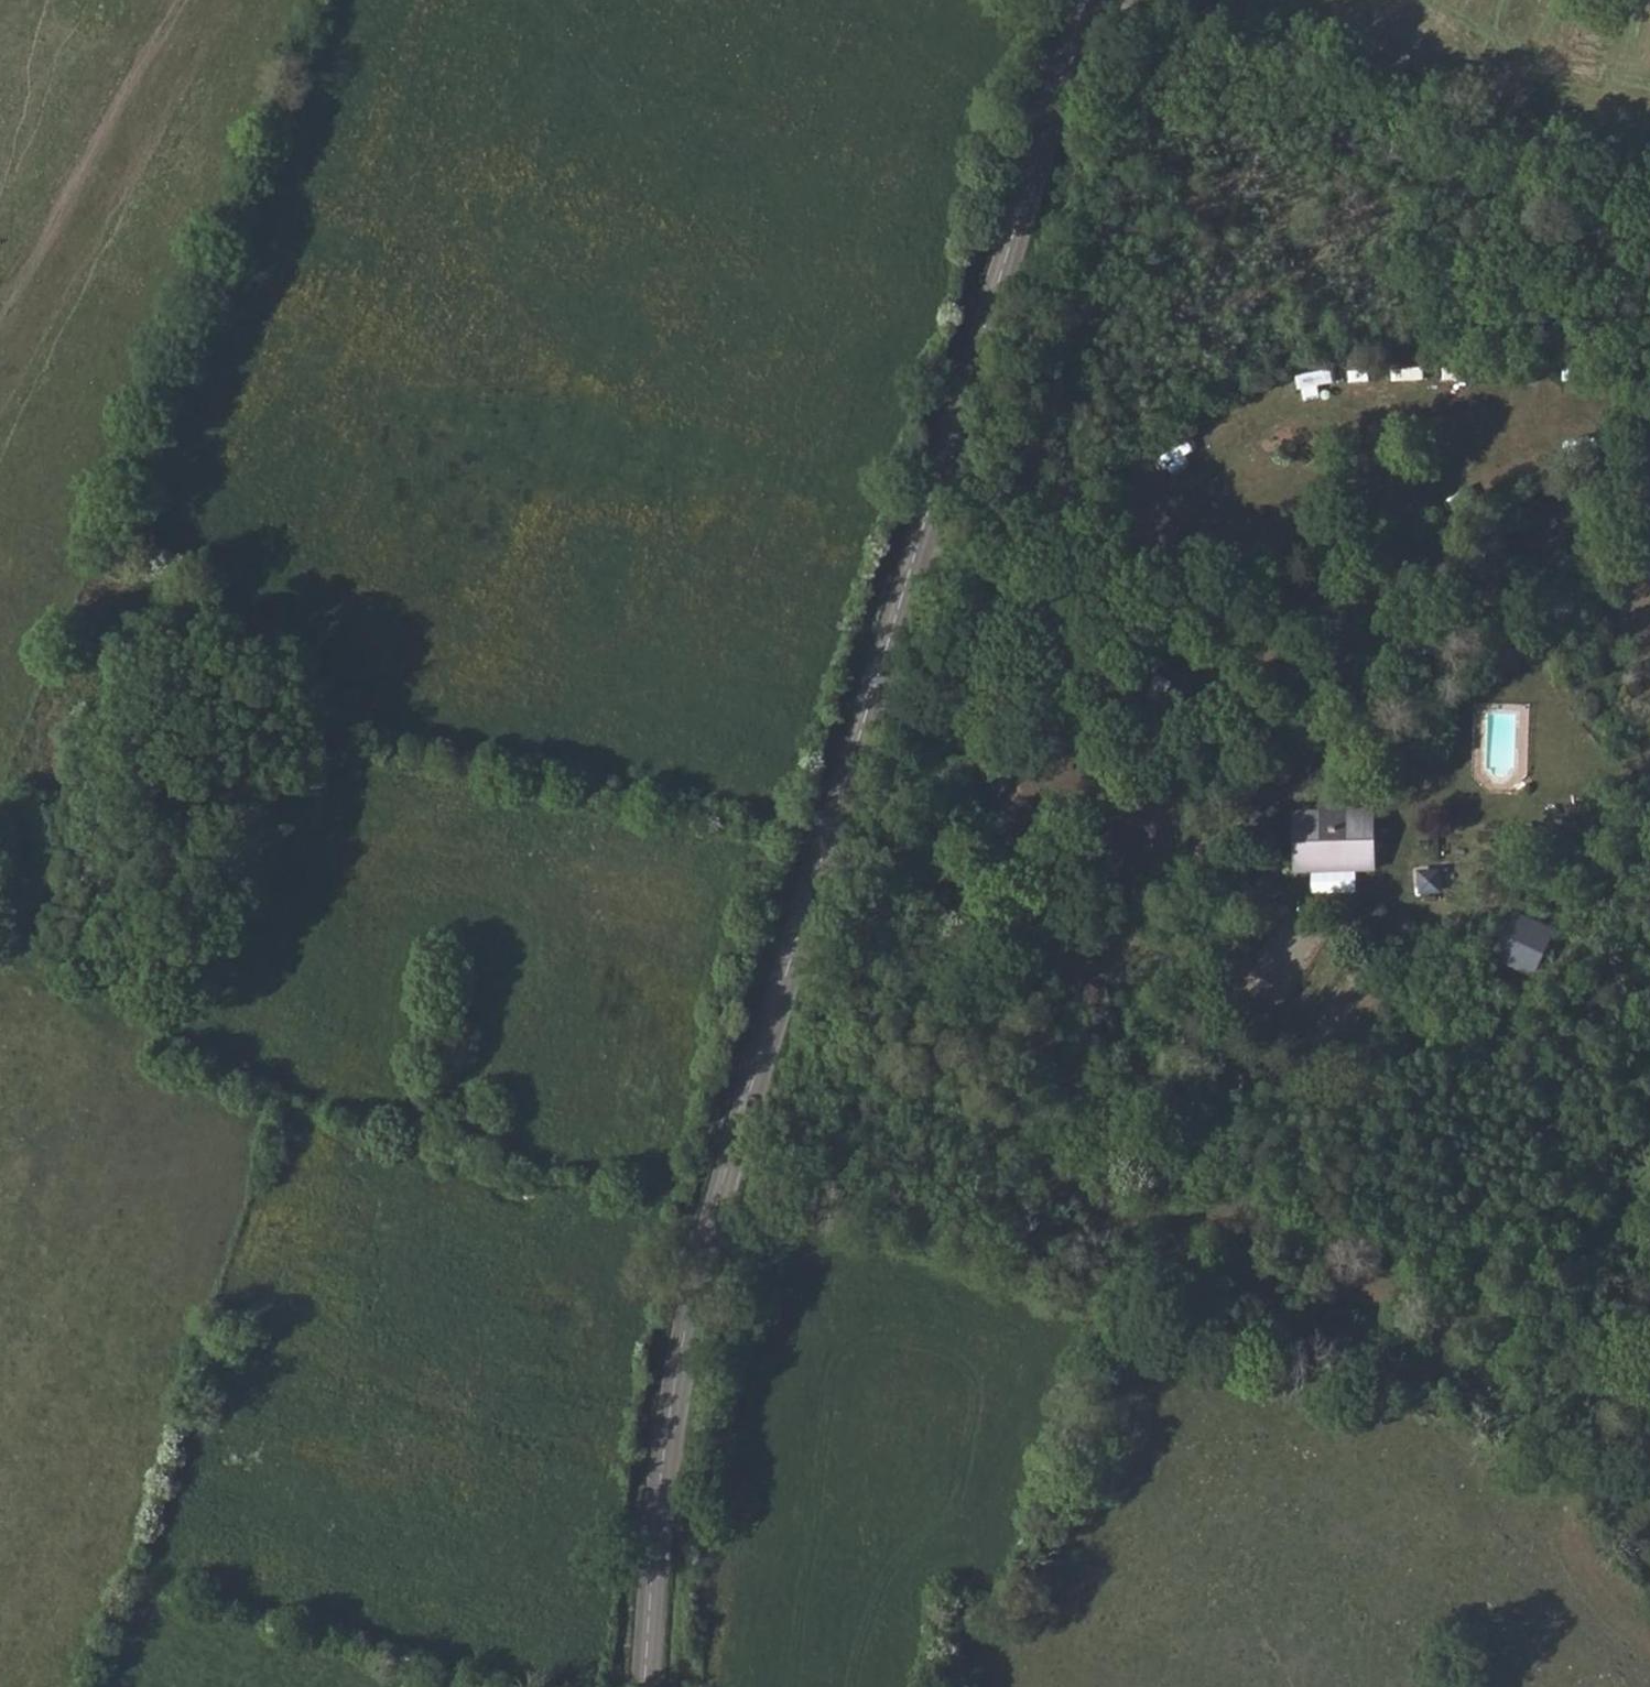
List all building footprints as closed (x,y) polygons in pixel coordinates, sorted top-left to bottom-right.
[(1429,365),(1394,366),(1394,393),(1430,392),(1429,365)] [(1300,373),(1301,384),(1336,380),(1335,369),(1300,373)] [(1204,455),(1191,432),(1164,447),(1177,470),(1204,455)] [(1378,869),(1377,808),(1294,809),(1295,870),(1378,869)] [(1445,893),(1446,865),(1421,864),(1420,892),(1445,893)] [(1566,934),(1515,908),(1490,957),(1541,983),(1566,934)]
